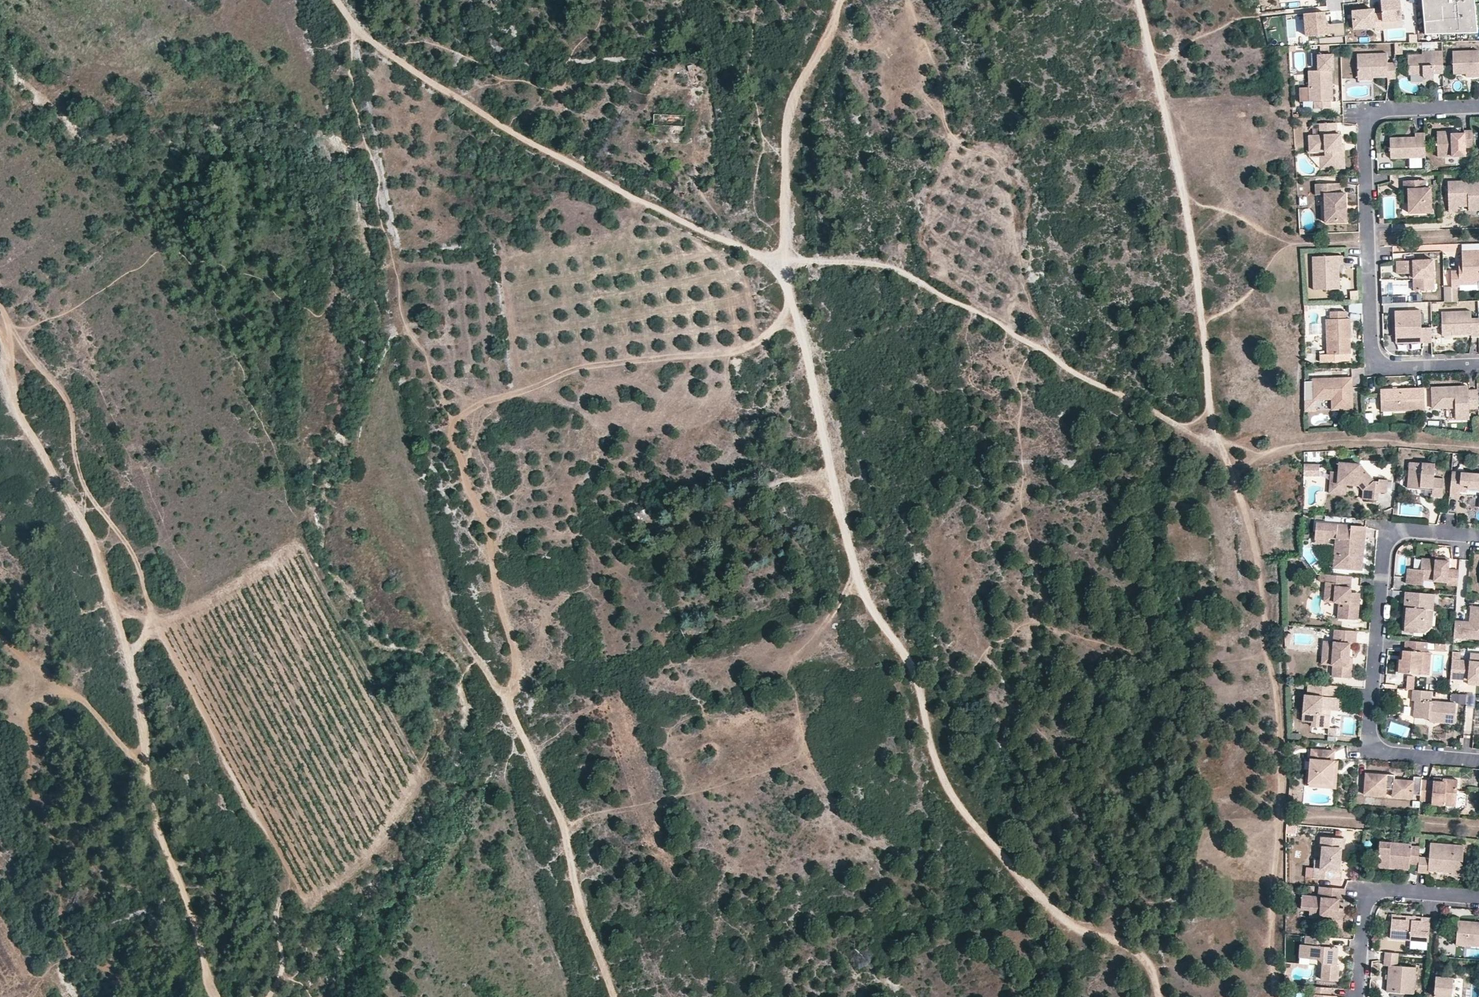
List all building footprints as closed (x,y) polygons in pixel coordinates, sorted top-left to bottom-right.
[(1381,0),(1382,13),(1383,21),(1402,20),(1400,0),(1385,0),(1381,0)] [(1474,0),(1422,0),(1425,38),(1477,33),(1474,0)] [(1383,21),(1382,13),(1374,14),(1370,14),(1370,10),(1352,11),(1354,29),(1375,28),(1375,31),(1383,30),(1383,21)] [(1335,36),(1345,35),(1344,23),(1325,24),(1324,12),(1305,13),(1306,36),(1335,34),(1335,36)] [(1478,73),(1478,58),(1478,50),(1452,51),(1453,74),(1465,74),(1478,73)] [(1417,72),(1422,72),(1422,74),(1423,77),(1425,78),(1428,79),(1431,78),(1433,76),(1434,74),(1443,74),(1442,51),(1422,52),(1422,55),(1407,55),(1408,75),(1417,75),(1417,74),(1417,72)] [(1395,63),(1387,63),(1387,53),(1357,54),(1357,78),(1373,78),(1387,77),(1387,79),(1396,79),(1395,63)] [(1333,54),(1318,55),(1317,55),(1318,70),(1308,71),(1309,87),(1299,88),(1300,101),(1314,101),(1314,109),(1330,108),(1330,100),(1332,100),(1331,70),(1333,70),(1333,54)] [(693,63),(687,64),(693,83),(698,82),(693,63)] [(686,115),(653,114),(653,124),(685,125),(686,115)] [(1336,123),(1313,124),(1313,129),(1313,135),(1308,136),(1309,152),(1325,151),(1325,156),(1320,156),(1321,169),(1345,168),(1344,151),(1341,151),(1341,144),(1340,134),(1337,134),(1336,123)] [(1452,131),(1436,131),(1437,157),(1465,156),(1465,147),(1473,147),(1472,130),(1463,130),(1463,133),(1452,133),(1452,131)] [(1425,157),(1425,133),(1414,133),(1415,137),(1390,138),(1390,158),(1425,157)] [(1377,166),(1390,166),(1390,153),(1377,153),(1377,166)] [(1425,188),(1425,180),(1403,180),(1403,188),(1408,188),(1408,202),(1409,212),(1431,212),(1430,188),(1425,188)] [(1468,202),(1468,206),(1468,210),(1478,210),(1478,180),(1447,181),(1448,211),(1457,211),(1457,206),(1457,202),(1468,202)] [(1340,193),(1340,183),(1324,184),(1324,195),(1325,223),(1346,222),(1346,209),(1343,209),(1343,205),(1346,205),(1345,193),(1340,193)] [(1315,184),(1316,195),(1324,195),(1324,184),(1315,184)] [(687,191),(675,186),(671,196),(683,201),(687,191)] [(1462,264),(1462,270),(1458,270),(1451,271),(1451,287),(1444,287),(1444,302),(1457,302),(1456,287),(1460,287),(1460,284),(1477,284),(1477,280),(1478,280),(1478,250),(1461,251),(1462,264)] [(1312,256),(1313,290),(1339,289),(1339,275),(1334,270),(1334,265),(1339,264),(1342,264),(1342,255),(1312,256)] [(1397,273),(1409,273),(1413,273),(1413,278),(1414,290),(1434,289),(1433,259),(1396,261),(1397,273)] [(1394,264),(1380,267),(1382,278),(1396,275),(1394,264)] [(1351,300),(1359,300),(1358,291),(1350,291),(1351,300)] [(1421,328),(1420,309),(1402,310),(1402,314),(1394,314),(1395,335),(1421,335),(1421,342),(1432,342),(1431,327),(1421,328)] [(1345,318),(1345,311),(1330,311),(1330,319),(1326,319),(1327,354),(1320,354),(1320,362),(1351,361),(1350,353),(1347,353),(1346,339),(1350,339),(1351,339),(1350,318),(1345,318)] [(1471,337),(1478,336),(1478,328),(1478,318),(1471,318),(1471,311),(1441,312),(1442,331),(1451,331),(1451,335),(1471,334),(1471,337)] [(1421,342),(1421,335),(1395,335),(1395,343),(1421,342)] [(1304,411),(1316,411),(1316,400),(1331,399),(1337,402),(1343,402),(1343,407),(1353,406),(1352,393),(1348,393),(1348,378),(1313,379),(1313,381),(1304,381),(1304,411)] [(1432,409),(1455,408),(1456,420),(1469,419),(1469,409),(1478,409),(1477,389),(1468,390),(1461,390),(1461,386),(1431,388),(1432,409)] [(1425,417),(1424,388),(1380,389),(1381,411),(1416,410),(1416,417),(1425,417)] [(1364,399),(1365,414),(1379,414),(1378,398),(1364,399)] [(1337,402),(1331,399),(1332,410),(1353,409),(1353,406),(1343,407),(1343,402),(1337,402)] [(1319,465),(1304,465),(1304,477),(1319,477),(1319,465)] [(1346,487),(1346,484),(1359,485),(1365,490),(1363,493),(1362,499),(1379,501),(1379,492),(1380,482),(1376,481),(1361,467),(1339,465),(1339,474),(1331,474),(1329,495),(1340,496),(1341,486),(1346,487)] [(1408,489),(1419,489),(1420,484),(1432,485),(1431,490),(1431,496),(1441,497),(1443,479),(1433,478),(1434,465),(1422,465),(1421,470),(1409,468),(1408,489)] [(1466,490),(1478,491),(1478,474),(1452,472),(1450,497),(1460,498),(1460,494),(1461,485),(1467,486),(1466,490)] [(1380,481),(1380,482),(1379,492),(1388,493),(1388,481),(1380,481)] [(1346,484),(1346,487),(1356,488),(1363,493),(1365,490),(1359,485),(1346,484)] [(1360,560),(1360,554),(1365,554),(1366,538),(1358,537),(1359,524),(1317,520),(1316,535),(1330,536),(1337,538),(1335,566),(1364,568),(1365,560),(1360,560)] [(1368,524),(1359,524),(1358,537),(1366,538),(1368,524)] [(1451,562),(1436,560),(1424,559),(1422,572),(1409,571),(1407,586),(1423,588),(1424,588),(1425,581),(1449,584),(1448,586),(1458,587),(1459,571),(1451,571),(1451,562)] [(1351,586),(1352,576),(1327,574),(1325,600),(1341,601),(1345,602),(1343,617),(1360,619),(1362,598),(1357,598),(1358,591),(1353,591),(1353,587),(1351,586)] [(1404,607),(1407,608),(1406,616),(1409,616),(1409,622),(1406,622),(1405,631),(1414,632),(1415,625),(1425,626),(1430,622),(1432,611),(1434,610),(1435,594),(1406,592),(1404,607)] [(1472,607),(1471,622),(1455,621),(1454,637),(1478,639),(1478,608),(1472,607)] [(1325,652),(1332,653),(1331,666),(1335,666),(1335,676),(1354,678),(1355,663),(1352,663),(1352,651),(1349,651),(1350,643),(1353,643),(1357,643),(1358,631),(1336,630),(1335,642),(1325,641),(1325,652)] [(1405,650),(1403,650),(1402,660),(1399,659),(1398,671),(1418,673),(1419,661),(1417,661),(1418,652),(1424,652),(1425,653),(1426,642),(1406,640),(1405,650)] [(1332,653),(1325,652),(1324,665),(1331,666),(1332,653)] [(1469,661),(1478,662),(1478,654),(1470,653),(1469,661)] [(1469,661),(1459,659),(1457,677),(1467,678),(1478,679),(1478,662),(1469,661)] [(1338,698),(1339,686),(1310,684),(1309,696),(1307,695),(1304,722),(1314,723),(1314,727),(1331,728),(1332,715),(1329,715),(1330,710),(1340,711),(1341,698),(1338,698)] [(1445,702),(1430,701),(1431,691),(1412,689),(1411,699),(1414,700),(1412,717),(1423,718),(1428,719),(1428,716),(1432,716),(1432,722),(1454,723),(1455,703),(1445,702)] [(1450,694),(1449,702),(1463,703),(1463,695),(1450,694)] [(1311,781),(1333,783),(1335,762),(1336,753),(1313,751),(1313,761),(1311,781)] [(1396,779),(1396,774),(1367,772),(1364,792),(1386,794),(1387,786),(1395,787),(1403,788),(1402,796),(1414,797),(1414,793),(1421,794),(1423,779),(1423,776),(1415,775),(1415,781),(1396,779)] [(1450,778),(1449,782),(1436,780),(1423,779),(1421,794),(1421,800),(1434,801),(1434,803),(1453,805),(1462,806),(1464,790),(1465,780),(1450,778)] [(1395,787),(1394,795),(1402,796),(1403,788),(1395,787)] [(1320,846),(1322,846),(1320,869),(1314,868),(1313,878),(1340,880),(1341,868),(1339,868),(1341,848),(1343,848),(1344,839),(1321,837),(1320,846)] [(1387,868),(1390,863),(1395,863),(1397,868),(1409,870),(1412,864),(1419,865),(1420,856),(1421,849),(1413,848),(1411,842),(1382,840),(1380,866),(1387,868)] [(1453,871),(1453,865),(1463,865),(1464,846),(1433,843),(1431,857),(1420,856),(1419,865),(1419,871),(1430,871),(1431,869),(1453,871)] [(1453,871),(1452,874),(1462,875),(1463,865),(1453,865),(1453,871)] [(1313,878),(1314,868),(1306,867),(1305,877),(1313,878)] [(1343,908),(1335,908),(1336,900),(1343,901),(1345,889),(1319,886),(1317,898),(1302,896),(1300,909),(1307,910),(1307,909),(1320,910),(1319,916),(1325,917),(1324,926),(1340,928),(1343,908)] [(1307,910),(1306,917),(1319,918),(1319,916),(1320,910),(1307,909),(1307,910)] [(1408,915),(1406,917),(1393,916),(1391,937),(1412,938),(1429,940),(1431,916),(1424,915),(1421,919),(1415,919),(1415,915),(1408,915)] [(1457,946),(1478,948),(1478,921),(1473,921),(1472,926),(1458,925),(1457,946)] [(1331,936),(1307,934),(1306,943),(1302,943),(1301,949),(1314,950),(1314,955),(1325,957),(1324,978),(1339,978),(1340,965),(1338,964),(1339,953),(1333,952),(1334,945),(1330,945),(1331,936)] [(1402,965),(1404,953),(1386,951),(1385,964),(1390,964),(1387,990),(1419,994),(1421,967),(1402,965)] [(1434,996),(1453,996),(1455,978),(1445,977),(1445,972),(1437,971),(1434,996)] [(1338,995),(1333,994),(1334,988),(1312,986),(1311,996),(1316,996),(1315,996),(1338,996),(1338,995)]
